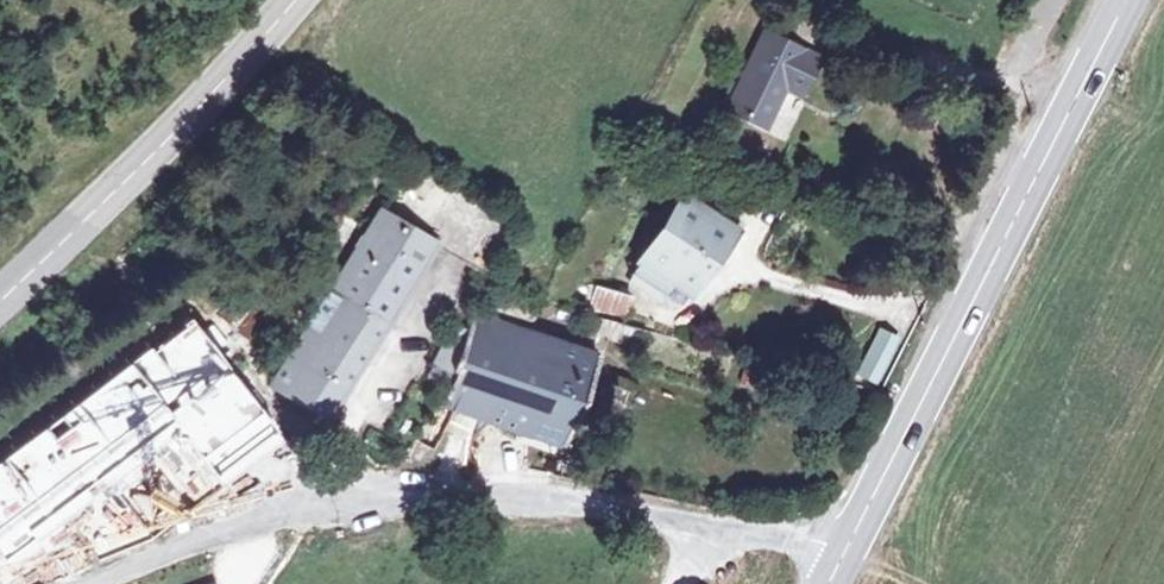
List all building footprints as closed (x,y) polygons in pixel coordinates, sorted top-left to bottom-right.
[(766,40),(749,33),(718,112),(754,126),(766,95),(763,94),(767,85),(788,92),(815,25),(778,10),(766,40)] [(416,159),(330,289),(386,320),(439,239),(486,266),(515,216),(416,159)] [(725,226),(679,196),(626,283),(657,302),(662,293),(678,302),(725,226)] [(624,320),(631,297),(593,286),(587,310),(624,320)] [(323,418),(386,320),(330,289),(267,383),(323,418)] [(243,292),(219,316),(242,338),(265,315),(243,292)] [(191,440),(220,482),(284,439),(194,307),(115,361),(134,389),(75,430),(59,407),(20,433),(27,443),(0,461),(0,523),(22,555),(191,440)] [(459,369),(442,408),(561,443),(596,356),(477,315),(466,343),(457,368),(459,369)] [(595,334),(630,341),(634,326),(587,315),(585,326),(597,328),(595,334)] [(898,338),(882,331),(861,375),(877,382),(898,338)] [(440,362),(457,368),(466,343),(450,337),(440,362)] [(220,475),(176,492),(189,525),(233,507),(220,475)]
